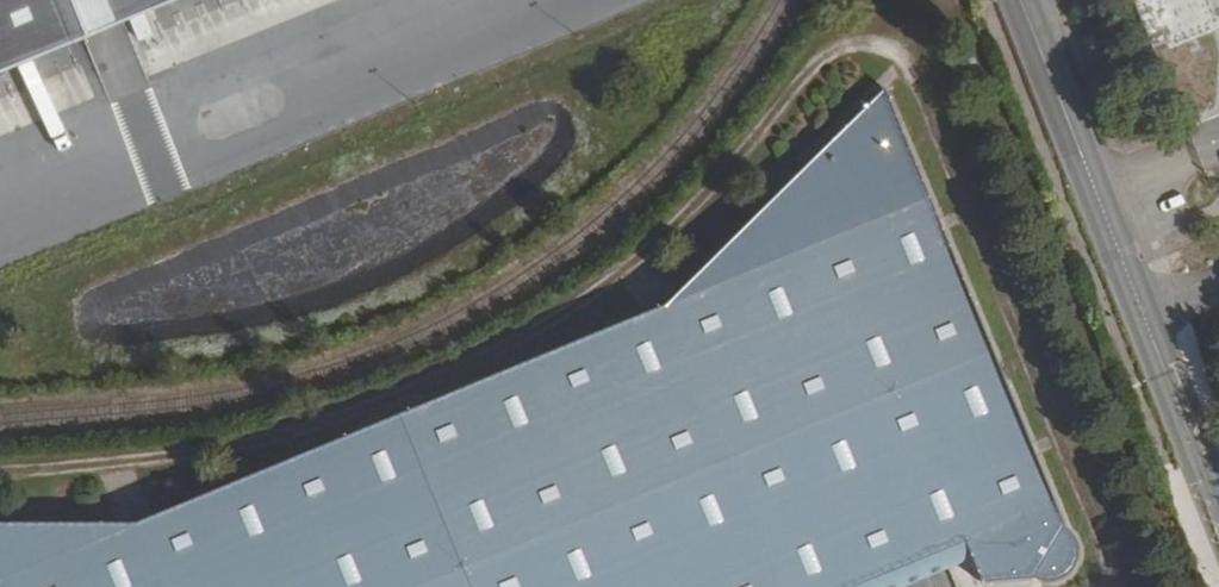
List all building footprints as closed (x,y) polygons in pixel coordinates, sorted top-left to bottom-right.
[(183,0),(0,0),(0,77),(183,0)] [(1215,29),(1205,0),(1132,0),(1149,51),(1215,29)] [(140,516),(0,529),(0,586),(878,586),(973,548),(981,564),(991,586),(997,586),(1044,584),(1054,586),(1073,586),(1077,586),(1087,579),(1093,567),(1094,560),(1094,556),(1090,545),(1088,542),(1079,536),(900,96),(662,303),(407,421),(140,516)] [(878,586),(926,586),(981,564),(973,548),(878,586)]
